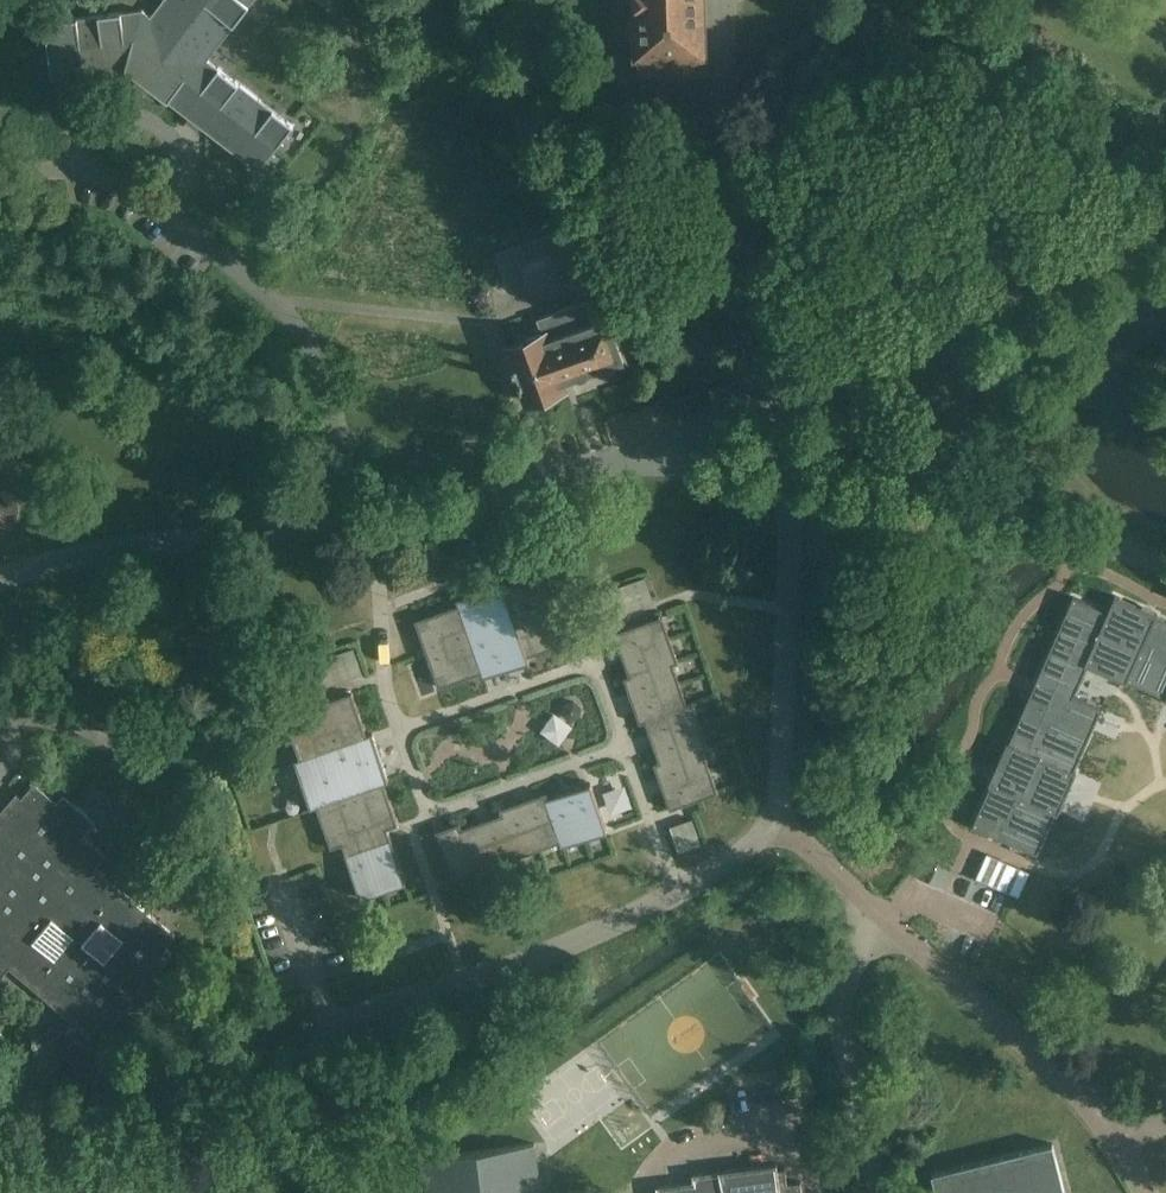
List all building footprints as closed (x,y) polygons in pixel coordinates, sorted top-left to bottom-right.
[(228,36),(255,0),(161,0),(151,14),(150,15),(143,9),(44,22),(51,81),(127,71),(136,78),(152,90),(258,172),(295,125),(209,59),(223,42),(228,36)] [(639,73),(696,71),(696,70),(704,69),(703,39),(706,35),(706,24),(703,20),(702,0),(637,0),(639,73)] [(582,217),(556,225),(570,267),(597,259),(582,217)] [(508,346),(508,347),(527,403),(565,390),(563,383),(624,362),(618,345),(612,327),(619,324),(609,296),(609,294),(536,319),(541,333),(508,346)] [(415,617),(439,684),(482,668),(484,674),(493,670),(530,657),(528,651),(570,636),(546,569),(503,584),(501,579),(455,596),(457,601),(415,617)] [(605,620),(654,603),(644,577),(596,594),(605,620)] [(972,825),(1037,854),(1055,812),(1057,813),(1076,771),(1074,770),(1102,707),(1074,695),(1088,664),(1127,682),(1128,680),(1165,697),(1165,619),(1157,615),(1158,613),(1154,611),(1141,606),(1115,594),(1108,611),(1073,596),(1009,741),(1007,741),(995,767),(990,780),(988,783),(990,784),(972,825)] [(719,789),(711,766),(704,747),(709,745),(693,699),(687,701),(673,661),(678,659),(662,613),(613,630),(628,673),(623,675),(640,721),(645,719),(652,739),(659,759),(654,761),(671,807),(719,789)] [(311,660),(321,687),(364,672),(352,643),(311,660)] [(388,777),(375,741),(373,733),(372,730),(370,731),(366,732),(352,689),(284,712),(299,755),(293,757),(309,803),(314,801),(329,844),(340,841),(386,825),(397,822),(382,779),(388,777)] [(459,753),(458,775),(478,776),(479,754),(459,753)] [(10,966),(90,1035),(100,1022),(108,1029),(126,1007),(138,1016),(165,986),(153,976),(172,953),(165,947),(175,935),(95,867),(106,854),(83,835),(95,821),(64,794),(57,801),(35,782),(22,797),(16,793),(0,812),(0,977),(10,966)] [(607,831),(590,782),(547,797),(546,792),(500,808),(503,816),(461,831),(458,823),(435,831),(452,879),(472,872),(474,877),(520,860),(518,856),(556,843),(558,848),(607,831)] [(692,819),(670,827),(679,853),(702,844),(692,819)] [(404,879),(388,833),(386,825),(340,841),(358,895),(404,879)] [(135,836),(124,847),(135,857),(146,846),(135,836)] [(987,853),(976,877),(1015,894),(1018,896),(1029,872),(987,853)] [(321,859),(296,864),(300,889),(325,884),(321,859)] [(445,1155),(420,1158),(425,1192),(542,1192),(536,1143),(445,1155)] [(1053,1144),(947,1170),(932,1174),(937,1192),(1065,1192),(1053,1144)] [(801,1181),(787,1182),(785,1167),(778,1168),(777,1162),(693,1173),(694,1181),(657,1186),(658,1192),(802,1192),(801,1181)]
